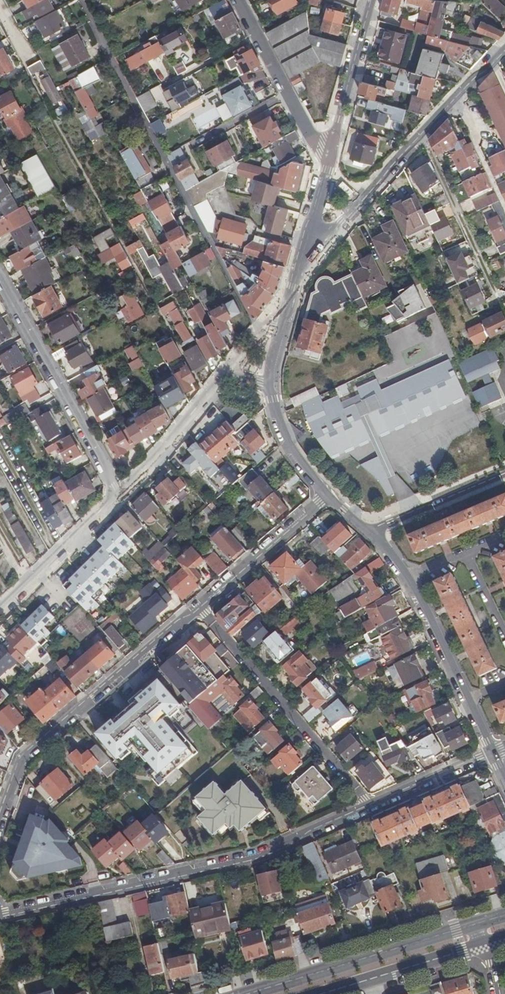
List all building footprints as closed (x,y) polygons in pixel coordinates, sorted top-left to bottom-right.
[(26,8),(41,0),(22,0),(26,8)] [(27,17),(28,19),(52,5),(49,0),(44,0),(24,11),(27,17)] [(179,1),(184,9),(200,0),(181,0),(179,1)] [(227,0),(221,0),(204,9),(211,22),(215,20),(224,36),(237,30),(238,33),(243,30),(227,0)] [(278,13),(297,3),(296,0),(271,0),(278,13)] [(381,15),(392,18),(393,13),(398,15),(402,0),(385,0),(381,15)] [(428,34),(433,16),(436,0),(435,0),(409,0),(408,1),(423,5),(418,22),(424,24),(422,30),(425,31),(424,33),(428,34)] [(436,0),(433,16),(443,19),(444,20),(449,1),(436,0)] [(498,18),(504,11),(504,9),(495,0),(483,0),(484,4),(498,18)] [(321,61),(341,66),(347,44),(310,34),(308,15),(307,3),(300,7),(300,12),(265,31),(294,86),(302,81),(298,74),(321,61)] [(475,8),(475,7),(467,4),(464,12),(472,15),(475,8)] [(57,9),(37,20),(46,36),(65,25),(57,9)] [(326,20),(342,24),(345,13),(335,10),(329,9),(328,13),(326,20)] [(23,10),(16,14),(19,21),(27,17),(24,11),(23,10)] [(428,34),(470,46),(472,39),(459,36),(453,34),(453,33),(442,29),(444,20),(443,19),(433,16),(428,34)] [(500,39),(504,34),(504,33),(481,21),(481,22),(471,19),(468,28),(500,39)] [(339,34),(342,24),(326,20),(323,30),(339,34)] [(404,20),(402,27),(420,32),(414,23),(404,20)] [(157,35),(165,50),(167,54),(178,48),(176,44),(187,38),(182,29),(169,36),(165,30),(157,35)] [(380,57),(400,62),(407,35),(388,30),(380,57)] [(456,63),(471,70),(489,51),(481,49),(470,46),(428,34),(425,44),(445,50),(456,63)] [(73,65),(74,66),(90,56),(77,35),(62,44),(73,65)] [(157,35),(149,39),(150,41),(145,44),(147,49),(143,51),(147,60),(165,50),(157,35)] [(470,46),(481,49),(483,40),(477,37),(477,40),(472,39),(470,46)] [(176,44),(178,48),(189,42),(187,38),(176,44)] [(15,68),(0,41),(0,75),(15,68)] [(65,70),(73,65),(62,44),(53,49),(65,70)] [(242,74),(261,64),(252,48),(247,51),(244,46),(234,51),(236,55),(227,60),(227,61),(232,70),(238,67),(242,74)] [(436,78),(438,78),(440,71),(448,73),(450,65),(442,63),(445,54),(424,48),(417,73),(436,78)] [(40,59),(28,66),(31,73),(41,67),(42,69),(45,67),(40,59)] [(175,67),(179,75),(189,70),(184,62),(175,67)] [(78,74),(69,80),(91,118),(94,116),(97,114),(92,105),(93,105),(81,82),(98,72),(94,65),(78,74)] [(412,94),(431,99),(436,78),(417,73),(401,69),(397,84),(388,81),(386,89),(395,91),(396,90),(402,91),(412,94)] [(46,70),(39,74),(55,102),(62,98),(46,70)] [(498,126),(504,122),(504,100),(493,74),(480,89),(498,126)] [(364,75),(363,82),(377,85),(378,78),(364,75)] [(223,84),(218,87),(234,117),(255,106),(239,76),(223,84)] [(214,81),(218,87),(223,84),(220,78),(214,81)] [(163,92),(174,111),(201,96),(197,90),(191,94),(184,81),(163,92)] [(294,86),(299,94),(305,91),(306,87),(302,81),(294,86)] [(368,94),(367,98),(376,101),(378,93),(394,98),(395,91),(386,89),(362,82),(360,92),(368,94)] [(26,117),(11,90),(0,96),(0,105),(7,117),(5,118),(10,126),(26,117)] [(157,104),(150,90),(138,96),(145,110),(157,104)] [(398,107),(399,107),(402,91),(396,90),(395,91),(394,98),(393,106),(398,107)] [(411,111),(426,115),(428,109),(431,110),(432,105),(429,105),(431,99),(412,94),(410,103),(413,104),(411,111)] [(370,120),(386,125),(393,126),(398,107),(393,106),(376,101),(374,108),(368,107),(366,114),(372,115),(370,120)] [(55,110),(58,116),(68,110),(66,105),(55,110)] [(267,117),(264,111),(249,118),(253,126),(265,146),(275,140),(282,136),(279,131),(282,129),(276,119),(274,121),(271,115),(267,117)] [(152,123),(158,136),(168,131),(162,118),(152,123)] [(20,138),(31,131),(24,119),(13,125),(20,138)] [(386,125),(370,120),(369,126),(385,130),(386,125)] [(449,121),(429,142),(435,156),(448,150),(463,180),(475,175),(472,170),(478,167),(475,160),(479,159),(472,144),(467,146),(464,141),(459,143),(449,121)] [(98,125),(95,127),(101,137),(110,132),(105,122),(98,125)] [(300,136),(296,129),(282,136),(275,140),(279,146),(274,148),(282,163),(296,156),(288,142),(300,136)] [(371,136),(365,134),(364,137),(358,136),(357,142),(356,142),(352,159),(374,164),(378,148),(380,141),(370,139),(371,136)] [(217,164),(220,170),(223,169),(235,162),(236,162),(232,155),(235,154),(227,139),(207,150),(215,165),(217,164)] [(121,150),(142,189),(155,182),(150,172),(151,172),(134,143),(121,150)] [(180,148),(167,155),(176,171),(180,179),(195,171),(189,159),(187,160),(180,148)] [(491,159),(494,166),(489,168),(493,177),(504,171),(504,152),(491,159)] [(46,167),(38,153),(20,162),(39,195),(56,186),(46,167)] [(299,162),(296,156),(282,163),(280,165),(272,166),(267,156),(262,159),(259,167),(242,163),(237,166),(235,162),(223,169),(229,171),(297,190),(304,163),(299,162)] [(439,182),(430,164),(412,176),(424,194),(430,189),(428,186),(439,182)] [(186,189),(195,207),(208,230),(218,233),(218,236),(241,243),(243,237),(245,237),(247,232),(244,231),(246,225),(223,218),(222,221),(215,219),(214,217),(215,216),(206,198),(207,192),(219,185),(222,184),(225,185),(229,171),(223,169),(220,170),(207,177),(194,185),(186,189)] [(485,172),(464,183),(471,198),(483,192),(482,190),(487,188),(488,189),(492,187),(485,172)] [(19,207),(0,174),(0,218),(19,207)] [(246,191),(252,192),(255,179),(249,178),(246,191)] [(270,204),(274,205),(280,186),(258,179),(252,199),(270,204)] [(191,180),(183,184),(186,189),(194,185),(191,180)] [(155,182),(142,189),(148,200),(162,226),(175,218),(171,211),(173,210),(157,181),(155,182)] [(142,189),(132,194),(139,205),(148,200),(142,189)] [(433,199),(437,209),(449,203),(445,194),(433,199)] [(474,204),(477,211),(491,205),(499,201),(495,194),(474,204)] [(425,215),(416,196),(394,207),(409,241),(416,238),(418,243),(428,238),(426,233),(432,230),(425,215)] [(500,255),(504,253),(504,215),(502,209),(499,201),(491,205),(497,217),(488,221),(499,246),(496,248),(500,255)] [(2,235),(12,229),(31,219),(33,218),(24,204),(19,207),(0,218),(0,230),(2,235)] [(281,234),(288,209),(274,205),(270,204),(265,222),(268,223),(266,230),(281,234)] [(432,230),(437,241),(453,235),(445,218),(439,221),(434,211),(425,215),(432,230)] [(143,213),(130,220),(132,226),(146,218),(143,213)] [(65,227),(60,217),(54,220),(60,230),(65,227)] [(175,218),(162,226),(171,241),(175,250),(190,241),(181,225),(180,226),(175,218)] [(42,238),(31,219),(12,229),(23,248),(29,245),(39,240),(42,238)] [(374,240),(385,263),(407,253),(393,223),(383,227),(387,234),(374,240)] [(112,227),(97,235),(101,241),(115,234),(112,227)] [(439,244),(442,252),(467,242),(463,234),(439,244)] [(286,265),(292,245),(256,235),(254,241),(246,246),(244,253),(265,259),(286,265)] [(140,239),(127,246),(131,253),(144,246),(140,239)] [(47,256),(39,240),(29,245),(37,261),(45,257),(47,256)] [(171,241),(161,246),(170,262),(173,268),(183,263),(175,250),(171,241)] [(69,246),(72,251),(75,257),(80,253),(75,243),(69,246)] [(123,268),(132,264),(120,243),(112,248),(123,268)] [(29,245),(23,248),(11,255),(20,270),(23,268),(37,261),(29,245)] [(69,246),(68,245),(64,247),(67,253),(72,251),(69,246)] [(227,249),(216,246),(222,255),(223,254),(225,253),(227,250),(227,249)] [(189,259),(183,263),(190,276),(211,264),(209,260),(216,256),(211,247),(189,259)] [(156,269),(148,253),(142,256),(151,271),(156,269)] [(446,260),(457,285),(477,275),(469,258),(464,261),(461,254),(446,260)] [(37,261),(23,268),(36,293),(51,285),(55,283),(48,269),(50,268),(45,257),(37,261)] [(352,275),(353,276),(363,298),(386,287),(372,257),(362,262),(365,269),(352,275)] [(235,261),(233,264),(234,265),(258,281),(276,293),(279,289),(286,265),(265,259),(263,266),(265,267),(261,276),(254,272),(235,261)] [(173,268),(170,262),(160,267),(175,293),(184,288),(173,268)] [(228,268),(238,286),(243,283),(251,289),(258,281),(234,265),(228,268)] [(357,312),(367,307),(363,298),(353,276),(335,284),(333,282),(332,280),(329,278),(325,277),(323,278),(321,279),(319,281),(317,283),(317,285),(317,288),(318,292),(312,295),(298,347),(321,353),(328,327),(322,326),(322,325),(320,324),(322,315),(330,311),(331,314),(343,309),(342,305),(349,302),(350,304),(353,303),(357,312)] [(238,286),(239,288),(256,319),(276,293),(258,281),(251,289),(243,283),(238,286)] [(36,293),(31,296),(38,308),(41,307),(45,315),(63,306),(51,285),(36,293)] [(190,286),(185,288),(195,307),(202,320),(210,334),(218,349),(227,344),(222,335),(217,326),(213,328),(190,286)] [(398,293),(402,301),(393,306),(389,308),(397,323),(426,309),(415,286),(408,292),(406,289),(398,293)] [(462,290),(460,291),(472,316),(485,310),(482,303),(484,302),(477,286),(464,292),(462,290)] [(124,307),(123,307),(122,308),(130,322),(145,313),(131,290),(119,297),(124,307)] [(206,290),(199,293),(206,306),(213,302),(206,290)] [(174,301),(159,308),(163,314),(169,311),(177,307),(174,301)] [(210,312),(217,326),(222,335),(230,331),(225,320),(231,317),(224,305),(210,312)] [(184,321),(177,307),(169,311),(176,324),(176,326),(185,341),(180,344),(182,347),(195,340),(193,336),(191,336),(183,322),(184,321)] [(202,320),(195,307),(189,310),(196,323),(202,320)] [(397,323),(389,308),(386,309),(397,323)] [(62,343),(80,332),(75,324),(69,313),(51,323),(62,343)] [(504,331),(504,314),(504,313),(485,323),(492,338),(504,331)] [(0,317),(0,344),(12,337),(1,317),(0,317)] [(75,324),(80,332),(84,330),(79,321),(75,324)] [(218,349),(210,334),(208,335),(206,332),(204,333),(206,336),(199,340),(209,358),(220,352),(218,349)] [(165,337),(159,340),(157,341),(168,361),(181,353),(177,345),(171,348),(165,337)] [(68,350),(66,346),(53,353),(57,360),(68,354),(76,367),(83,363),(85,366),(93,361),(83,342),(68,350)] [(135,347),(133,344),(126,348),(130,356),(133,354),(136,360),(131,362),(135,369),(144,364),(135,347)] [(208,363),(198,344),(185,351),(195,371),(197,370),(207,364),(208,363)] [(27,363),(18,347),(0,356),(9,372),(27,363)] [(492,348),(459,363),(468,384),(482,377),(487,387),(472,393),(479,409),(503,398),(496,383),(494,384),(489,373),(501,368),(492,348)] [(378,381),(358,391),(363,402),(377,396),(383,410),(370,416),(379,437),(466,396),(450,361),(383,392),(378,381)] [(98,364),(86,371),(89,376),(81,381),(85,387),(81,389),(85,397),(88,396),(104,386),(107,385),(99,371),(102,370),(98,364)] [(196,379),(188,365),(183,368),(183,370),(177,373),(188,393),(194,389),(193,387),(191,382),(196,379)] [(21,398),(29,394),(26,390),(33,386),(38,383),(29,368),(12,378),(20,393),(19,394),(21,398)] [(175,375),(156,386),(167,405),(187,395),(175,375)] [(346,385),(338,388),(342,397),(349,394),(347,389),(348,388),(346,385)] [(97,416),(100,422),(118,411),(113,402),(104,386),(88,396),(99,415),(97,416)] [(302,405),(319,397),(315,388),(290,400),(295,409),(302,405)] [(323,406),(319,397),(302,405),(303,409),(304,414),(307,420),(309,425),(314,434),(318,441),(324,450),(332,458),(372,440),(356,407),(346,412),(340,398),(323,406)] [(162,403),(148,411),(157,427),(171,418),(162,403)] [(26,404),(4,417),(8,425),(17,420),(27,415),(31,413),(26,404)] [(39,408),(31,413),(27,415),(30,420),(31,422),(38,418),(49,440),(62,433),(55,420),(56,420),(51,410),(43,415),(39,408)] [(157,427),(148,411),(137,418),(139,421),(148,435),(159,429),(157,427)] [(245,413),(231,426),(237,432),(250,421),(251,420),(245,413)] [(30,420),(27,415),(17,420),(17,421),(20,425),(30,420)] [(139,421),(128,428),(137,442),(148,435),(139,421)] [(233,436),(239,442),(258,464),(266,457),(259,449),(266,443),(256,431),(257,429),(250,421),(237,432),(233,436)] [(228,423),(200,447),(232,485),(241,477),(240,475),(239,476),(228,463),(225,465),(220,458),(239,442),(233,436),(237,432),(231,426),(228,423)] [(126,428),(103,442),(110,455),(116,451),(119,456),(129,450),(127,446),(134,442),(126,428)] [(13,434),(17,441),(26,436),(22,429),(13,434)] [(63,441),(62,439),(46,448),(49,453),(56,449),(58,452),(66,448),(67,449),(64,451),(70,461),(82,455),(71,436),(63,441)] [(136,445),(134,442),(127,446),(129,450),(136,445)] [(200,447),(197,442),(189,449),(200,464),(211,477),(209,479),(220,493),(221,495),(233,485),(232,485),(200,447)] [(380,458),(362,466),(367,471),(372,475),(377,480),(378,481),(380,483),(390,497),(396,494),(380,458)] [(252,469),(238,481),(246,491),(249,488),(259,501),(262,504),(275,494),(274,493),(277,491),(276,489),(273,491),(261,478),(260,478),(252,469)] [(168,479),(158,489),(164,495),(159,499),(165,505),(186,487),(172,470),(165,476),(168,479)] [(75,499),(76,501),(95,490),(85,473),(66,483),(75,499)] [(59,494),(65,505),(75,499),(66,483),(63,477),(62,475),(51,481),(59,494)] [(289,489),(300,480),(296,475),(285,484),(289,489)] [(52,502),(65,524),(73,519),(65,505),(59,494),(51,499),(52,502)] [(159,507),(148,494),(133,507),(144,520),(159,507)] [(288,509),(275,494),(262,504),(270,513),(275,520),(288,509)] [(409,537),(416,554),(440,544),(441,545),(446,543),(446,541),(485,525),(486,526),(492,524),(492,522),(504,516),(504,496),(409,537)] [(262,504),(259,501),(253,506),(255,509),(257,508),(262,504)] [(44,507),(56,529),(65,524),(52,502),(44,507)] [(270,513),(262,504),(257,508),(265,517),(270,513)] [(215,515),(208,506),(203,510),(211,519),(215,515)] [(27,552),(35,548),(12,509),(5,512),(13,526),(12,526),(27,552)] [(129,512),(116,523),(130,539),(142,528),(129,512)] [(130,539),(116,523),(96,543),(100,548),(59,588),(65,595),(87,617),(116,589),(111,584),(126,568),(121,563),(136,548),(130,539)] [(229,531),(223,524),(211,534),(214,538),(214,539),(234,562),(247,551),(229,531)] [(323,540),(330,547),(335,553),(341,548),(340,546),(352,535),(341,524),(323,540)] [(169,533),(174,538),(180,531),(179,530),(176,526),(169,533)] [(236,526),(230,531),(239,542),(245,537),(236,526)] [(323,540),(319,536),(310,544),(320,556),(330,547),(323,540)] [(347,551),(343,547),(341,548),(335,553),(354,574),(355,573),(363,568),(360,564),(371,553),(370,552),(371,551),(360,539),(347,551)] [(164,547),(160,542),(152,549),(157,554),(164,547)] [(193,547),(177,561),(184,569),(196,582),(202,577),(196,569),(205,560),(201,556),(193,547)] [(152,549),(145,556),(149,562),(157,554),(152,549)] [(153,559),(150,562),(160,573),(165,568),(161,563),(170,555),(165,549),(154,560),(153,559)] [(210,549),(201,556),(205,560),(218,576),(227,568),(210,549)] [(278,576),(274,579),(285,593),(288,590),(283,585),(286,582),(296,574),(302,580),(306,576),(313,584),(308,588),(314,594),(325,585),(308,564),(305,566),(300,560),(298,562),(295,558),(293,560),(287,553),(270,567),(278,576)] [(494,558),(504,581),(503,582),(504,586),(504,553),(494,558)] [(384,563),(380,557),(368,565),(372,571),(384,563)] [(310,562),(308,564),(325,585),(327,583),(310,562)] [(355,573),(364,586),(369,593),(376,588),(373,583),(374,582),(365,567),(363,568),(355,573)] [(168,583),(171,586),(182,599),(198,585),(196,582),(184,569),(168,583)] [(354,574),(329,590),(338,604),(364,586),(355,573),(354,574)] [(296,574),(286,582),(290,587),(297,581),(298,583),(302,580),(296,574)] [(452,575),(435,583),(446,606),(444,608),(447,612),(449,612),(468,651),(466,652),(468,657),(470,657),(479,677),(496,669),(452,575)] [(302,580),(308,588),(313,584),(306,576),(302,580)] [(259,581),(248,591),(266,613),(283,599),(266,578),(260,583),(259,581)] [(139,594),(147,602),(157,594),(149,585),(139,594)] [(341,610),(337,612),(343,619),(388,594),(382,585),(376,588),(369,593),(359,600),(340,610),(341,610)] [(288,590),(285,593),(291,601),(295,605),(298,602),(296,599),(288,590)] [(147,602),(143,606),(154,619),(168,607),(157,594),(147,602)] [(391,596),(386,599),(391,607),(395,605),(391,596)] [(223,611),(215,617),(225,629),(239,618),(237,615),(248,607),(239,597),(231,604),(233,606),(225,613),(223,611)] [(386,599),(386,598),(376,604),(387,622),(397,618),(391,607),(386,599)] [(295,605),(291,601),(288,603),(298,614),(301,612),(295,605)] [(298,602),(295,605),(301,612),(304,609),(298,602)] [(231,604),(223,611),(225,613),(233,606),(231,604)] [(387,622),(376,604),(367,609),(372,618),(363,623),(367,632),(387,622)] [(239,618),(225,629),(232,637),(261,613),(255,605),(239,618)] [(154,619),(143,606),(129,618),(143,635),(157,622),(154,619)] [(43,607),(23,627),(38,642),(45,635),(43,632),(56,620),(43,607)] [(115,613),(100,627),(108,636),(119,649),(122,652),(127,648),(122,641),(124,640),(110,624),(118,617),(115,613)] [(290,621),(294,625),(302,619),(298,614),(290,621)] [(364,634),(368,642),(401,626),(397,618),(387,622),(367,632),(364,634)] [(259,621),(243,634),(254,648),(270,634),(259,621)] [(277,632),(264,643),(273,654),(272,655),(278,663),(291,652),(292,649),(282,638),(296,627),(294,625),(290,621),(277,632)] [(5,647),(18,661),(21,664),(27,658),(24,655),(38,642),(23,627),(21,625),(7,639),(10,642),(5,647)] [(402,629),(383,639),(393,658),(415,648),(411,641),(409,642),(402,629)] [(217,638),(211,631),(207,634),(213,641),(217,638)] [(200,634),(184,648),(215,684),(220,681),(231,671),(220,659),(228,651),(222,644),(215,650),(202,635),(200,634)] [(108,636),(87,654),(96,665),(98,663),(102,666),(115,655),(114,653),(119,649),(108,636)] [(124,639),(124,640),(122,641),(127,648),(130,646),(124,639)] [(0,647),(0,676),(9,668),(10,668),(18,661),(5,647),(2,645),(0,647)] [(161,668),(192,704),(203,695),(209,690),(215,684),(184,648),(161,668)] [(291,661),(284,667),(292,676),(290,678),(291,679),(290,680),(290,681),(294,686),(296,685),(297,686),(315,670),(299,651),(289,659),(291,661)] [(42,660),(46,664),(53,658),(49,653),(42,660)] [(96,665),(87,654),(81,659),(94,673),(99,669),(96,665)] [(419,665),(419,664),(415,656),(397,665),(406,685),(422,677),(422,676),(417,666),(419,665)] [(58,664),(61,668),(75,683),(77,681),(81,685),(94,673),(81,659),(74,666),(66,657),(58,664)] [(53,658),(46,664),(54,674),(61,668),(58,664),(53,658)] [(374,662),(352,672),(358,680),(379,670),(374,662)] [(421,663),(419,664),(419,665),(417,666),(422,676),(426,674),(421,663)] [(231,671),(220,681),(223,685),(218,688),(233,706),(244,696),(236,687),(238,686),(232,678),(244,669),(239,664),(231,671)] [(446,678),(442,672),(430,678),(433,684),(446,678)] [(45,692),(61,710),(77,695),(76,695),(75,695),(61,679),(45,692)] [(315,706),(302,717),(307,724),(328,706),(324,702),(330,696),(327,692),(328,690),(319,680),(312,685),(311,684),(305,690),(313,699),(310,701),(315,706)] [(358,680),(339,697),(342,701),(361,684),(358,680)] [(427,683),(426,680),(404,690),(412,706),(409,707),(412,713),(414,713),(435,704),(435,703),(429,692),(432,691),(428,682),(427,683)] [(158,681),(94,738),(116,763),(132,750),(157,778),(188,751),(163,722),(181,707),(158,681)] [(234,715),(250,734),(256,729),(254,727),(264,719),(256,710),(258,708),(253,703),(264,693),(259,687),(247,697),(251,701),(245,706),(234,715)] [(4,689),(1,692),(0,691),(0,705),(9,696),(10,695),(4,689)] [(42,715),(48,721),(61,710),(45,692),(41,689),(39,690),(37,691),(36,694),(39,698),(32,703),(34,706),(32,708),(38,715),(41,713),(42,715)] [(209,690),(203,695),(213,707),(219,702),(209,690)] [(433,691),(432,691),(429,692),(435,703),(438,702),(433,691)] [(39,698),(36,694),(29,700),(32,703),(39,698)] [(192,704),(191,705),(211,728),(223,718),(213,707),(203,695),(192,704)] [(247,697),(241,702),(245,706),(251,701),(247,697)] [(376,704),(371,698),(361,707),(366,713),(376,704)] [(456,720),(448,700),(432,708),(437,720),(442,717),(446,724),(456,720)] [(338,701),(324,713),(332,722),(330,723),(336,731),(352,717),(338,701)] [(494,706),(501,724),(504,722),(504,702),(494,706)] [(6,734),(8,733),(9,733),(24,719),(11,705),(0,714),(0,727),(6,734)] [(272,725),(284,715),(279,709),(260,725),(263,730),(254,737),(268,754),(283,741),(276,733),(277,731),(272,725)] [(430,712),(426,714),(432,726),(436,724),(430,712)] [(392,714),(385,717),(392,727),(399,724),(392,714)] [(223,718),(211,728),(215,732),(226,722),(223,718)] [(468,726),(465,720),(447,728),(449,733),(446,734),(453,750),(468,744),(461,729),(468,726)] [(426,738),(433,734),(429,727),(422,730),(426,738)] [(415,744),(421,753),(424,761),(434,755),(436,757),(444,753),(438,742),(437,742),(433,734),(426,738),(422,730),(411,736),(415,744)] [(451,747),(441,731),(436,733),(446,750),(451,747)] [(276,758),(290,775),(303,764),(295,755),(297,754),(293,749),(305,740),(298,732),(287,742),(290,746),(276,758)] [(343,742),(338,746),(336,748),(348,761),(363,749),(352,735),(346,740),(344,738),(341,740),(343,742)] [(407,747),(400,737),(389,744),(391,749),(382,752),(388,765),(399,760),(400,762),(409,759),(404,749),(407,747)] [(408,748),(414,757),(421,753),(415,744),(408,748)] [(117,769),(97,745),(89,752),(89,751),(81,758),(76,752),(68,759),(84,777),(99,763),(110,776),(117,769)] [(413,769),(421,766),(414,757),(408,748),(407,747),(404,749),(409,759),(413,769)] [(386,780),(391,776),(378,760),(366,769),(364,766),(357,771),(371,789),(384,778),(386,780)] [(314,767),(293,784),(292,786),(297,791),(299,791),(302,789),(315,804),(317,804),(333,790),(334,789),(315,767),(314,767)] [(43,785),(37,790),(52,807),(58,802),(56,800),(73,786),(58,770),(42,784),(43,785)] [(215,782),(197,798),(207,810),(198,817),(214,835),(227,824),(232,829),(235,825),(239,830),(256,815),(258,818),(268,810),(242,780),(226,794),(215,782)] [(474,781),(461,787),(470,807),(481,801),(483,796),(476,782),(474,781)] [(409,809),(373,825),(383,845),(418,830),(417,828),(434,821),(434,823),(470,807),(461,787),(425,802),(426,804),(410,811),(409,809)] [(499,793),(486,799),(488,805),(479,809),(487,826),(494,840),(491,846),(492,854),(497,859),(501,862),(504,861),(504,825),(504,822),(504,805),(499,793)] [(474,822),(477,830),(487,826),(479,809),(472,812),(475,817),(476,821),(474,822)] [(142,826),(153,839),(156,842),(164,836),(162,833),(166,830),(154,816),(142,826)] [(27,833),(16,862),(19,865),(16,869),(15,871),(21,877),(23,877),(27,874),(30,877),(58,870),(57,868),(66,866),(67,868),(82,865),(80,858),(70,846),(68,847),(66,844),(69,841),(51,822),(48,824),(45,821),(33,817),(30,824),(31,825),(29,833),(27,833)] [(142,826),(139,822),(127,832),(141,849),(153,839),(142,826)] [(120,856),(124,860),(131,854),(129,851),(133,847),(121,834),(109,843),(120,856)] [(109,843),(106,840),(94,850),(106,864),(110,860),(112,863),(120,856),(109,843)] [(312,842),(301,847),(320,890),(331,886),(332,886),(331,884),(312,842)] [(362,861),(353,842),(339,848),(337,844),(325,849),(327,853),(325,854),(333,873),(362,861)] [(158,855),(168,866),(175,864),(164,850),(158,855)] [(444,856),(416,864),(420,877),(421,877),(422,881),(421,881),(424,891),(420,892),(422,901),(436,897),(437,902),(448,898),(441,875),(440,872),(448,870),(444,856)] [(118,864),(127,875),(135,873),(124,860),(118,864)] [(19,865),(16,862),(15,863),(11,873),(19,881),(28,879),(30,877),(27,874),(23,877),(21,877),(15,871),(16,869),(19,865)] [(497,885),(501,884),(494,868),(492,869),(492,867),(470,873),(476,893),(498,886),(497,885)] [(277,871),(259,875),(263,895),(282,891),(277,871)] [(376,893),(369,879),(340,892),(346,908),(370,898),(369,896),(376,894),(376,893)] [(376,894),(385,913),(402,906),(392,886),(376,893),(376,894)] [(190,912),(186,892),(166,897),(171,917),(190,913),(190,912)] [(148,899),(147,893),(133,896),(134,902),(148,899)] [(325,895),(295,905),(298,915),(304,933),(335,923),(325,895)] [(111,899),(99,902),(107,941),(133,935),(130,922),(117,925),(111,899)] [(148,899),(134,902),(137,916),(151,914),(148,899)] [(190,912),(190,913),(193,924),(195,933),(197,941),(232,933),(231,930),(230,923),(225,904),(190,912)] [(195,933),(193,924),(186,926),(188,935),(190,934),(195,933)] [(239,932),(240,937),(253,933),(252,928),(239,932)] [(278,941),(272,942),(277,961),(306,952),(302,940),(295,942),(293,936),(289,938),(288,934),(287,930),(277,933),(278,941)] [(253,933),(240,937),(239,937),(246,960),(256,957),(255,954),(268,950),(262,931),(253,933)] [(157,941),(158,944),(160,955),(168,953),(165,940),(157,941)] [(152,975),(164,972),(160,955),(158,944),(145,946),(152,975)] [(190,980),(191,987),(206,983),(203,969),(198,969),(195,954),(182,957),(182,954),(179,955),(179,957),(167,960),(171,979),(181,977),(181,981),(190,980)] [(445,983),(449,993),(474,993),(468,976),(445,983)]
